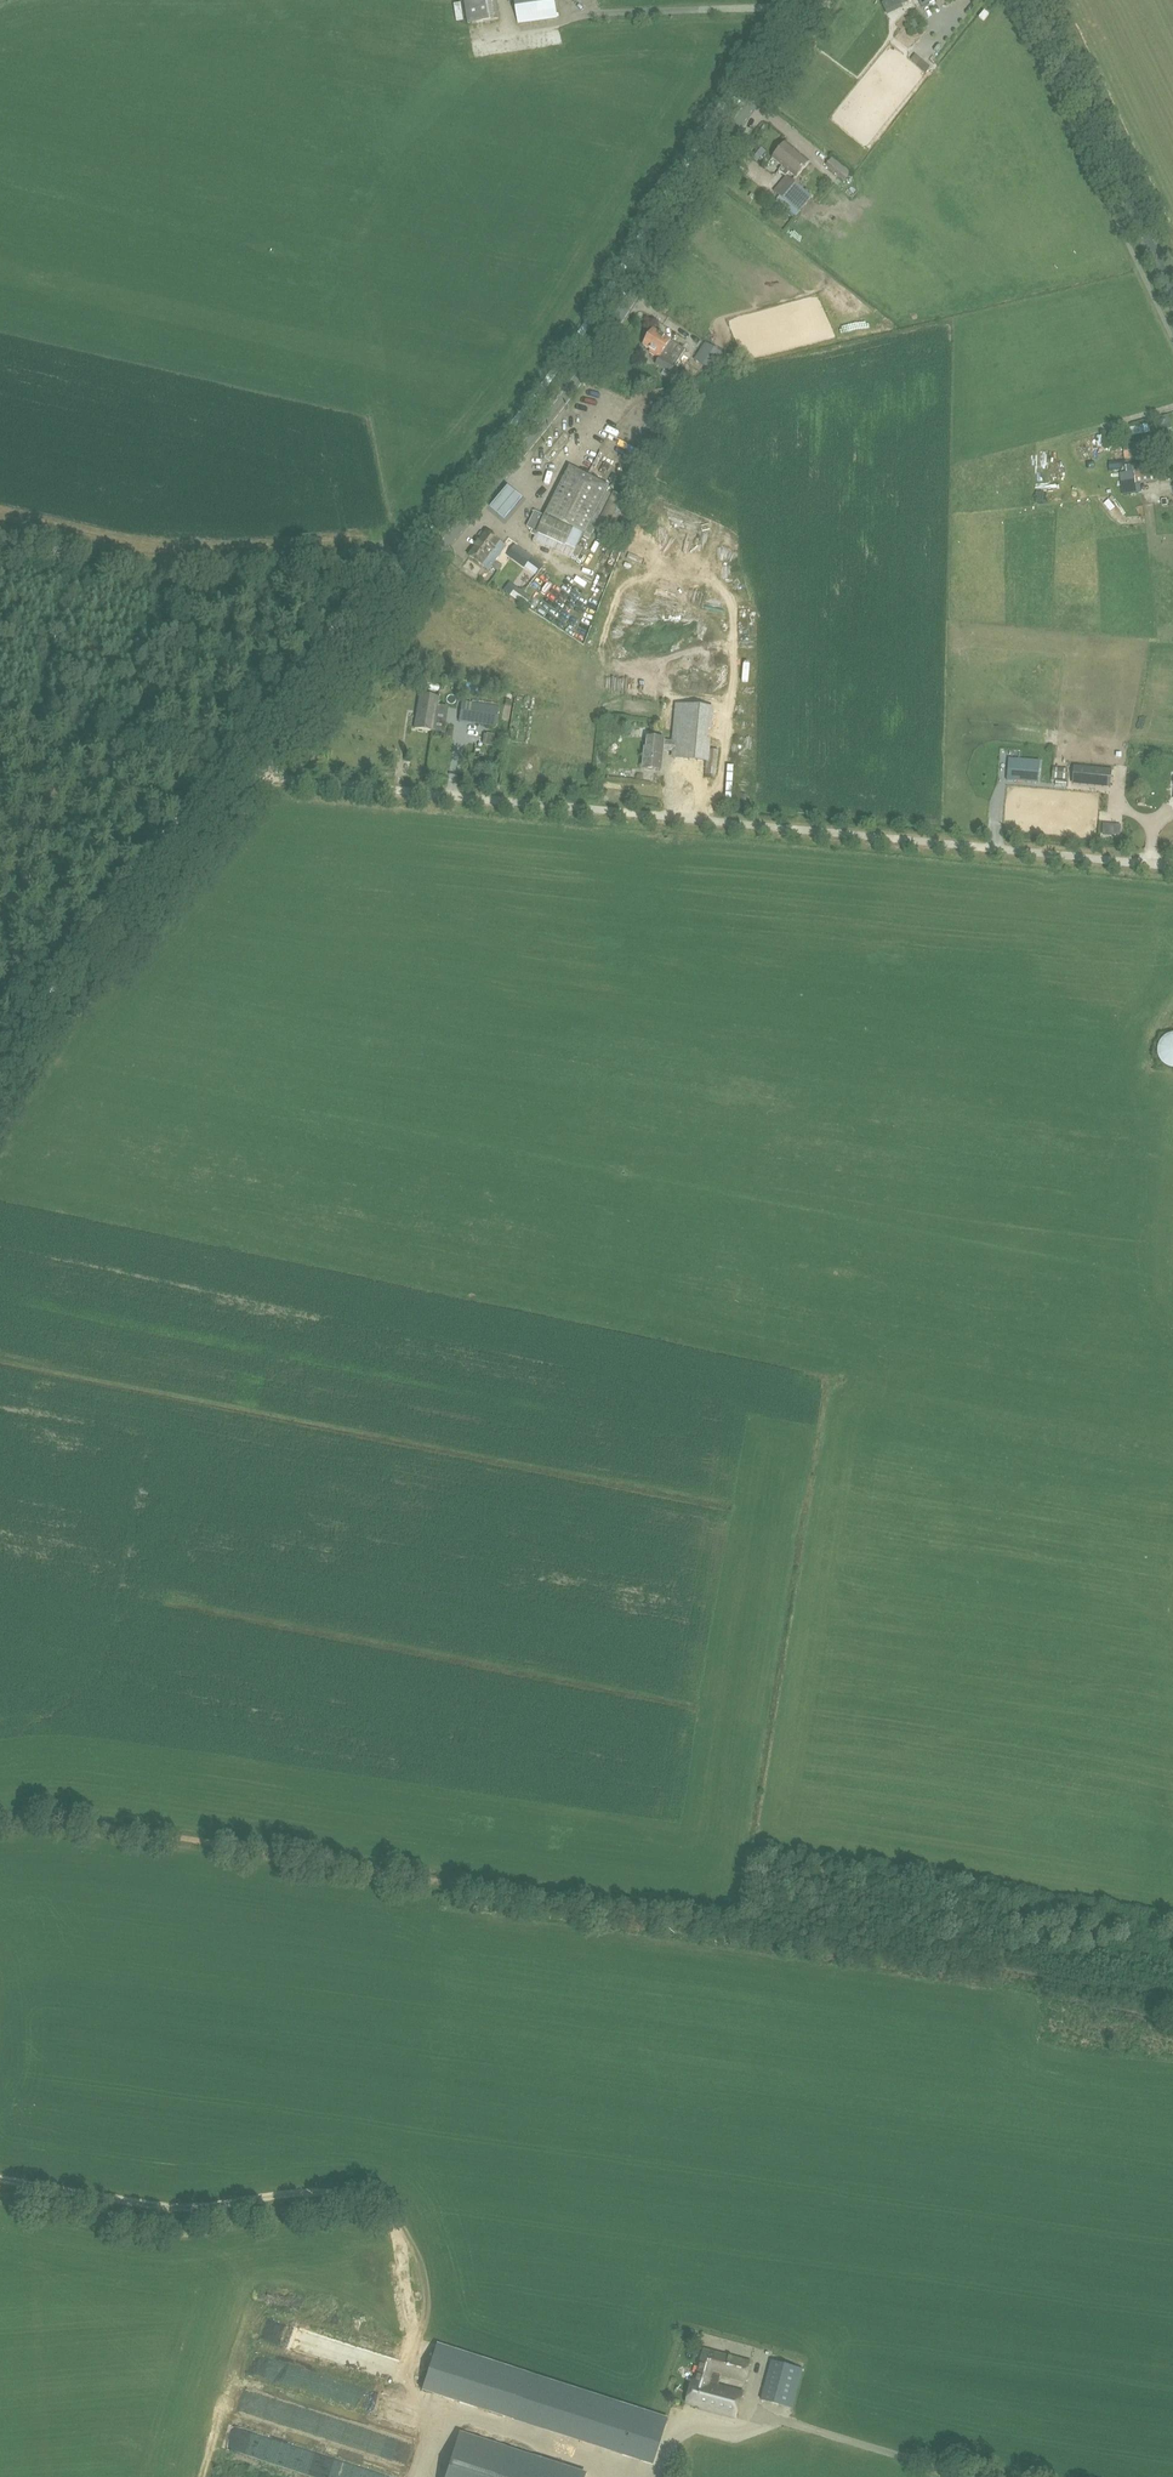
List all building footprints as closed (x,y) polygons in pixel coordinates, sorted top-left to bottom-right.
[(496,0),(465,0),(469,23),(499,19),(496,0)] [(518,23),(557,18),(555,0),(515,0),(518,23)] [(882,3),(887,12),(902,5),(899,0),(889,0),(882,3)] [(979,18),(984,22),(989,15),(985,11),(979,18)] [(773,159),(783,167),(779,171),(786,176),(789,173),(796,179),(810,163),(786,143),(773,159)] [(752,159),(757,163),(762,156),(758,153),(752,159)] [(792,180),(780,195),(799,213),(813,196),(792,180)] [(653,330),(643,346),(650,351),(649,353),(658,359),(655,364),(664,370),(661,375),(666,378),(685,350),(653,330)] [(712,372),(719,362),(723,355),(705,343),(694,360),(712,372)] [(680,372),(673,368),(670,374),(677,377),(680,372)] [(1171,423),(1168,415),(1160,417),(1162,423),(1160,425),(1153,432),(1160,438),(1166,430),(1165,425),(1171,423)] [(1105,433),(1108,446),(1120,443),(1117,431),(1105,433)] [(1145,441),(1124,443),(1125,458),(1146,456),(1145,441)] [(588,459),(583,469),(590,473),(595,463),(588,459)] [(1151,462),(1128,465),(1129,471),(1120,473),(1122,493),(1141,492),(1140,484),(1157,482),(1156,467),(1152,468),(1151,462)] [(609,485),(571,467),(547,517),(536,512),(529,528),(577,551),(609,485)] [(1042,495),(1051,495),(1051,486),(1042,486),(1042,495)] [(508,521),(527,500),(513,487),(494,508),(508,521)] [(679,517),(689,505),(682,498),(671,510),(679,517)] [(1119,500),(1110,503),(1116,519),(1125,515),(1119,500)] [(599,542),(600,532),(591,530),(589,540),(599,542)] [(503,565),(496,560),(507,546),(487,531),(469,555),(489,570),(492,566),(498,572),(503,565)] [(507,555),(524,568),(533,557),(516,544),(507,555)] [(545,545),(543,551),(553,554),(555,549),(545,545)] [(584,557),(589,560),(594,551),(589,548),(584,557)] [(525,568),(537,577),(545,566),(533,557),(525,568)] [(479,565),(471,574),(483,583),(490,574),(479,565)] [(504,591),(526,606),(529,601),(522,596),(525,593),(510,582),(504,591)] [(545,598),(563,608),(567,600),(550,590),(545,598)] [(568,602),(581,612),(586,606),(572,597),(568,602)] [(435,731),(440,697),(421,694),(416,729),(435,731)] [(499,707),(463,701),(460,721),(496,727),(499,707)] [(504,705),(502,719),(508,720),(511,706),(504,705)] [(713,709),(677,706),(674,742),(673,752),(672,759),(706,762),(709,762),(710,749),(711,742),(708,741),(709,730),(712,730),(713,709)] [(663,752),(673,752),(674,742),(664,741),(664,739),(648,738),(645,768),(662,769),(663,752)] [(710,749),(709,762),(706,762),(705,777),(711,777),(711,773),(717,774),(719,751),(710,749)] [(1007,781),(1038,784),(1040,761),(1009,759),(1007,781)] [(1112,769),(1074,766),(1072,784),(1110,787),(1112,769)] [(725,767),(721,789),(730,791),(734,768),(725,767)] [(628,797),(646,796),(646,787),(628,787),(628,797)] [(1160,1043),(1158,1046),(1158,1050),(1158,1055),(1159,1059),(1162,1063),(1165,1066),(1170,1068),(1172,1069),(1172,1033),(1171,1034),(1168,1035),(1163,1038),(1160,1043)] [(666,2418),(435,2343),(420,2390),(651,2464),(666,2418)] [(695,2381),(692,2380),(686,2405),(699,2408),(698,2411),(735,2421),(743,2394),(718,2387),(720,2377),(745,2384),(751,2364),(703,2351),(695,2381)] [(792,2409),(802,2370),(771,2362),(761,2401),(792,2409)] [(585,2475),(458,2434),(444,2476),(584,2476),(585,2475)]
